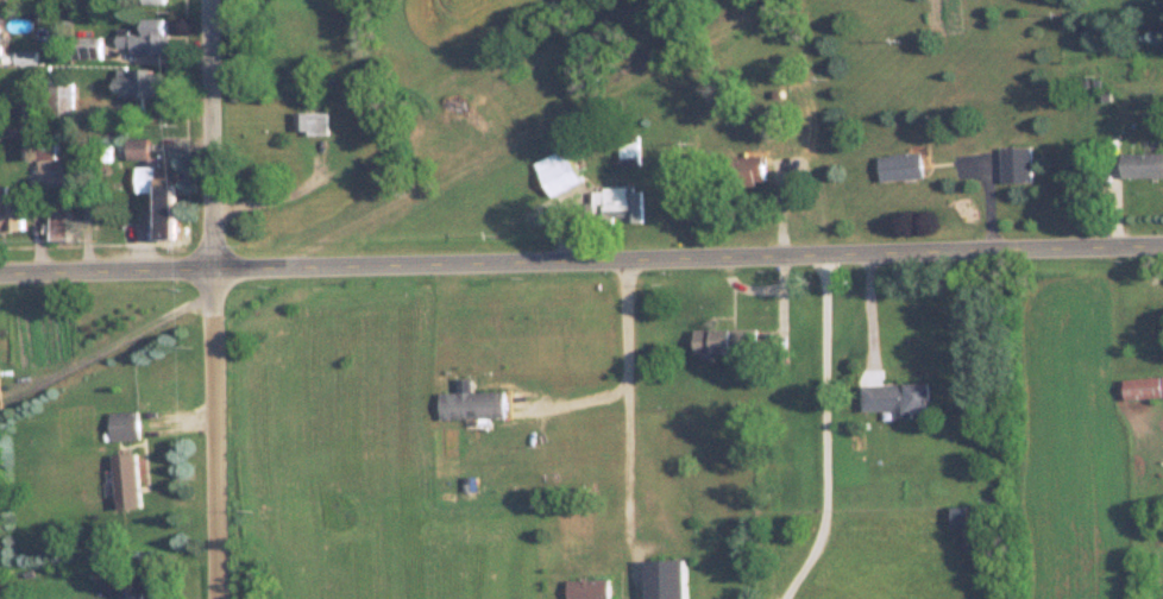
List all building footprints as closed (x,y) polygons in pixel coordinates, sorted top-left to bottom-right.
[(166,52),(166,17),(140,17),(140,31),(115,31),(115,52),(166,52)] [(99,57),(99,36),(71,36),(71,57),(99,57)] [(164,95),(164,68),(116,68),(116,95),(164,95)] [(71,118),(71,82),(49,82),(49,118),(71,118)] [(54,131),(44,131),(44,93),(21,93),(22,159),(55,158),(54,131)] [(325,135),(325,111),(293,111),(293,135),(325,135)] [(156,238),(175,238),(174,156),(146,156),(146,137),(126,137),(126,161),(135,161),(135,193),(155,193),(156,238)] [(532,161),(547,196),(579,183),(568,158),(577,154),(572,143),(532,161)] [(618,166),(636,166),(636,143),(618,143),(618,166)] [(998,147),(998,182),(1029,182),(1029,147),(998,147)] [(921,177),(919,152),(875,156),(878,181),(921,177)] [(1120,152),(1120,176),(1162,176),(1162,152),(1120,152)] [(763,156),(733,156),(733,179),(763,179),(763,156)] [(22,231),(22,204),(5,204),(5,185),(0,185),(0,231),(22,231)] [(639,223),(639,187),(600,187),(600,223),(639,223)] [(67,240),(67,198),(49,198),(49,240),(67,240)] [(692,353),(755,353),(755,329),(692,329),(692,353)] [(1123,400),(1162,399),(1162,376),(1122,377),(1123,400)] [(861,384),(861,410),(894,410),(894,418),(909,418),(908,409),(928,409),(927,384),(861,384)] [(109,441),(137,441),(137,412),(109,412),(109,441)] [(115,510),(139,508),(136,453),(112,455),(115,510)] [(974,552),(973,528),(983,527),(982,506),(945,507),(946,528),(957,527),(957,561),(982,560),(982,552),(974,552)] [(643,598),(683,598),(683,559),(643,559),(643,598)] [(565,579),(565,598),(607,598),(607,579),(565,579)] [(142,591),(119,591),(119,598),(142,598),(142,591)]
